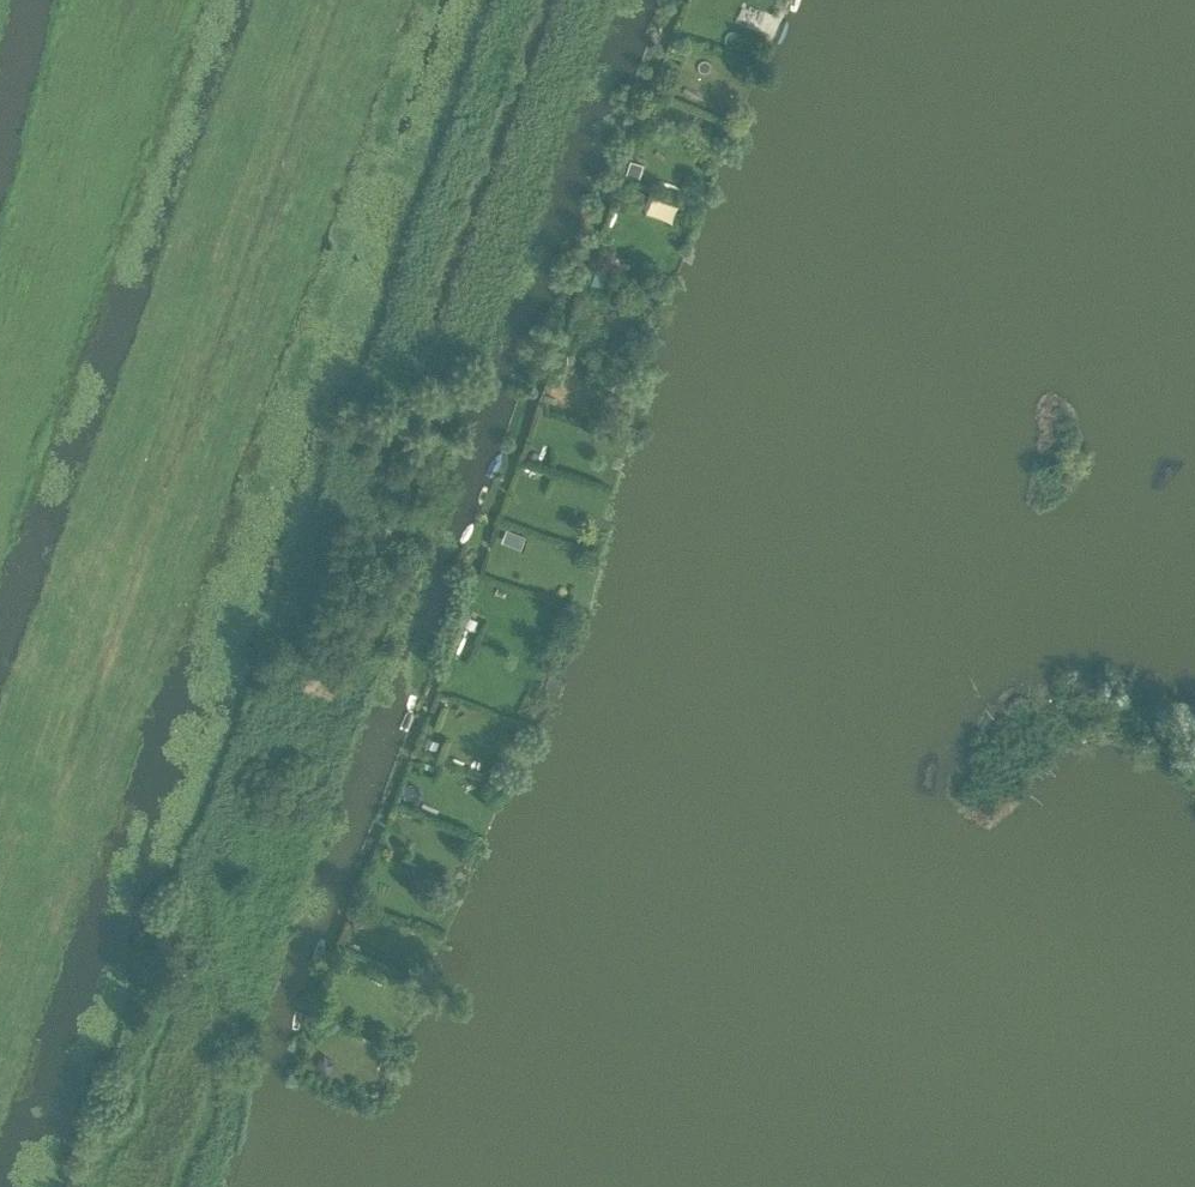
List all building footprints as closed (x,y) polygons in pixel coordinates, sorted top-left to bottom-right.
[(629,160),(625,171),(639,176),(643,165),(629,160)] [(632,188),(628,197),(642,202),(645,192),(632,188)] [(595,271),(592,282),(602,285),(605,274),(595,271)] [(507,528),(504,538),(521,544),(525,535),(507,528)] [(468,620),(463,630),(477,637),(482,627),(468,620)] [(427,736),(425,743),(435,747),(438,740),(427,736)] [(426,761),(422,772),(433,776),(437,765),(426,761)]
